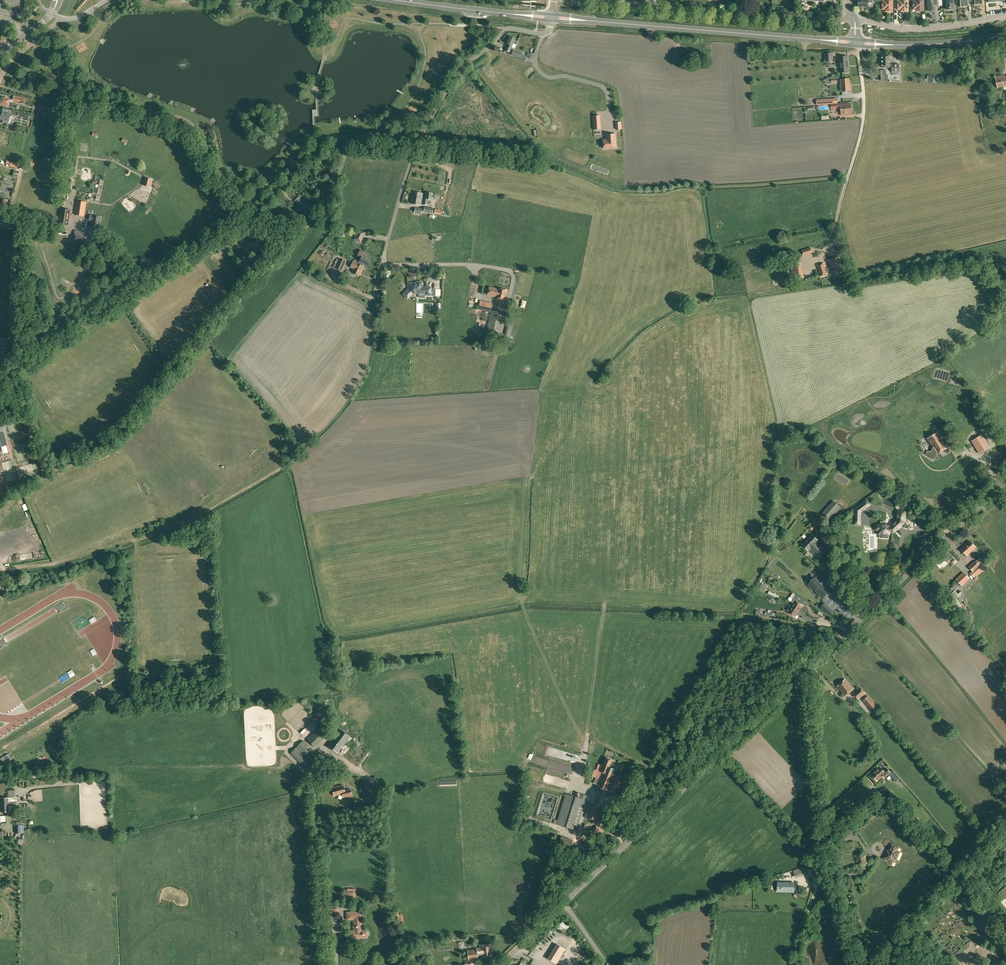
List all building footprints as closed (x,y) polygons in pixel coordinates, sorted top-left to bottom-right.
[(882,1),(882,9),(885,9),(885,11),(893,11),(893,0),(882,0),(882,1)] [(897,9),(901,9),(901,11),(902,11),(905,11),(908,11),(908,0),(897,0),(897,9)] [(912,1),(913,9),(916,9),(916,11),(924,11),(924,0),(916,0),(916,1),(912,1)] [(938,0),(931,0),(931,1),(928,1),(929,11),(935,10),(935,6),(939,6),(938,0)] [(946,9),(954,9),(954,0),(946,0),(946,9)] [(957,5),(957,4),(961,4),(961,8),(961,7),(968,7),(969,7),(968,0),(957,0),(957,5)] [(509,53),(512,46),(514,43),(516,44),(517,41),(515,40),(516,39),(509,36),(506,43),(508,43),(504,51),(509,53)] [(527,57),(521,55),(522,52),(513,49),(511,55),(526,60),(527,57)] [(882,56),(882,67),(882,68),(892,67),(892,72),(900,72),(899,64),(890,64),(890,55),(882,56)] [(848,56),(839,57),(840,65),(841,73),(843,73),(844,73),(849,73),(848,64),(848,56)] [(1002,78),(1001,76),(996,77),(998,88),(1005,86),(1005,77),(1002,78)] [(842,92),(851,91),(851,86),(850,86),(849,79),(841,79),(842,92)] [(14,103),(9,102),(10,99),(1,97),(1,98),(0,98),(0,100),(0,101),(1,101),(0,103),(0,104),(8,106),(8,107),(13,108),(14,103)] [(841,104),(831,105),(831,109),(841,109),(841,114),(852,114),(851,104),(841,104)] [(0,116),(0,122),(3,123),(4,121),(9,123),(11,114),(2,111),(1,116),(0,116)] [(29,119),(32,120),(34,116),(33,116),(19,112),(18,116),(29,119)] [(605,139),(603,140),(604,148),(616,148),(615,134),(612,134),(609,134),(605,134),(605,139)] [(326,158),(323,155),(318,161),(321,164),(326,158)] [(421,205),(423,193),(412,192),(410,203),(421,205)] [(426,192),(425,199),(424,198),(423,204),(427,205),(428,199),(432,200),(432,197),(435,198),(435,195),(433,194),(433,193),(426,192)] [(307,214),(312,210),(299,196),(294,201),(307,214)] [(87,202),(77,201),(74,215),(84,216),(87,202)] [(68,225),(71,210),(61,209),(59,224),(68,225)] [(99,227),(101,218),(90,215),(90,218),(93,219),(91,226),(99,227)] [(88,233),(75,230),(72,243),(86,246),(88,233)] [(365,233),(358,232),(358,233),(355,232),(354,234),(356,236),(355,239),(361,242),(365,233)] [(265,247),(262,243),(263,242),(258,236),(247,243),(250,247),(252,247),(256,253),(265,247)] [(276,246),(272,241),(267,244),(271,250),(276,246)] [(362,266),(363,264),(368,266),(371,260),(367,258),(369,254),(366,253),(360,250),(358,256),(361,258),(360,261),(354,259),(353,262),(362,266)] [(828,268),(826,269),(827,272),(833,270),(835,277),(839,276),(838,273),(844,271),(839,257),(828,261),(831,268),(828,269),(828,268)] [(340,259),(339,261),(337,260),(333,267),(341,271),(346,261),(340,259)] [(362,266),(353,262),(350,267),(354,269),(353,272),(354,273),(354,274),(356,275),(357,275),(359,275),(360,272),(361,272),(364,267),(362,266)] [(790,264),(793,279),(802,277),(801,269),(799,262),(795,263),(790,264)] [(828,274),(824,263),(817,266),(820,277),(828,274)] [(409,289),(406,292),(405,293),(405,294),(405,295),(406,296),(406,297),(408,297),(409,297),(410,296),(413,293),(425,293),(425,295),(431,295),(431,287),(422,287),(422,282),(417,282),(417,284),(414,284),(414,283),(409,283),(409,289)] [(487,295),(496,297),(496,298),(505,300),(508,290),(498,288),(498,289),(489,287),(487,295)] [(490,304),(487,304),(480,303),(479,309),(486,311),(485,314),(488,314),(490,304)] [(504,313),(491,310),(487,328),(490,329),(500,331),(504,313)] [(490,329),(487,328),(486,329),(485,329),(484,332),(485,332),(486,333),(488,333),(486,340),(488,340),(487,343),(491,344),(492,344),(494,344),(494,343),(493,343),(493,341),(495,342),(498,332),(490,330),(490,329)] [(930,459),(948,448),(942,438),(943,437),(939,431),(938,432),(927,439),(934,449),(927,454),(930,459)] [(980,444),(976,438),(972,441),(980,453),(989,448),(985,441),(980,444)] [(971,455),(964,461),(968,466),(975,461),(971,455)] [(946,478),(959,471),(954,463),(943,470),(944,472),(943,473),(946,478)] [(861,512),(870,505),(867,500),(855,509),(854,524),(860,525),(861,512)] [(843,509),(836,503),(825,515),(832,521),(843,509)] [(900,527),(900,526),(904,523),(904,520),(905,520),(905,511),(898,510),(898,520),(891,526),(889,526),(889,525),(888,525),(888,524),(886,524),(886,525),(878,525),(876,525),(875,526),(875,527),(875,529),(876,530),(878,530),(879,530),(879,534),(885,534),(888,534),(889,534),(889,532),(894,532),(897,529),(898,529),(898,528),(899,528),(900,527)] [(819,540),(812,534),(802,544),(809,551),(809,550),(818,558),(827,549),(818,541),(819,540)] [(967,555),(976,547),(970,541),(961,549),(967,555)] [(830,576),(835,570),(825,561),(820,567),(830,576)] [(982,571),(979,568),(981,567),(979,565),(976,561),(969,567),(973,571),(971,573),(975,578),(982,571)] [(969,578),(964,572),(956,579),(962,585),(969,578)] [(827,593),(827,592),(829,589),(824,585),(825,584),(822,581),(821,582),(817,578),(809,586),(822,598),(825,595),(825,594),(827,593)] [(762,591),(765,584),(759,581),(756,587),(762,591)] [(846,594),(840,589),(836,593),(842,598),(846,594)] [(792,607),(805,614),(806,612),(800,608),(802,605),(801,604),(804,599),(796,594),(791,602),(794,604),(792,607)] [(830,608),(825,603),(821,608),(826,612),(830,616),(834,612),(830,608)] [(805,614),(792,607),(790,606),(787,611),(795,616),(797,613),(803,616),(802,617),(810,623),(813,619),(805,614)] [(64,683),(69,680),(66,674),(61,677),(64,683)] [(845,695),(853,688),(845,680),(837,686),(845,695)] [(865,693),(860,687),(853,693),(859,699),(865,693)] [(326,736),(318,728),(307,739),(315,747),(326,736)] [(350,737),(340,729),(328,745),(338,753),(350,737)] [(316,764),(312,760),(317,754),(303,740),(290,753),(305,767),(304,768),(308,772),(316,764)] [(599,778),(596,786),(615,793),(622,777),(616,775),(618,770),(609,767),(612,760),(606,757),(601,771),(595,769),(593,775),(599,778)] [(880,767),(872,774),(877,781),(881,777),(880,777),(882,775),(884,778),(890,772),(887,768),(886,768),(887,769),(884,772),(880,767)] [(352,795),(350,789),(344,790),(343,785),(332,788),(334,796),(343,794),(344,797),(352,795)] [(587,796),(579,793),(578,797),(566,794),(557,824),(576,830),(587,796)] [(872,798),(869,795),(855,808),(858,811),(872,798)] [(7,798),(0,798),(0,810),(0,812),(17,811),(16,797),(7,798)] [(603,815),(599,814),(602,805),(589,801),(584,817),(600,822),(603,815)] [(604,831),(596,825),(591,833),(600,837),(604,831)] [(887,850),(884,858),(893,861),(894,858),(897,859),(900,852),(897,851),(899,847),(891,844),(888,851),(887,850)] [(858,865),(868,862),(865,852),(855,855),(858,865)] [(782,887),(782,889),(782,891),(794,891),(794,889),(794,882),(778,882),(782,883),(782,887)] [(367,931),(363,931),(361,931),(361,919),(363,919),(363,912),(347,912),(348,919),(354,919),(354,925),(353,925),(352,927),(353,928),(354,928),(354,931),(351,931),(351,938),(364,937),(367,937),(367,931)] [(480,945),(480,948),(481,956),(481,958),(493,957),(491,944),(480,945)] [(558,946),(549,960),(557,964),(566,951),(558,946)] [(478,957),(481,956),(480,948),(476,948),(476,949),(467,950),(468,959),(478,958),(478,957)]
